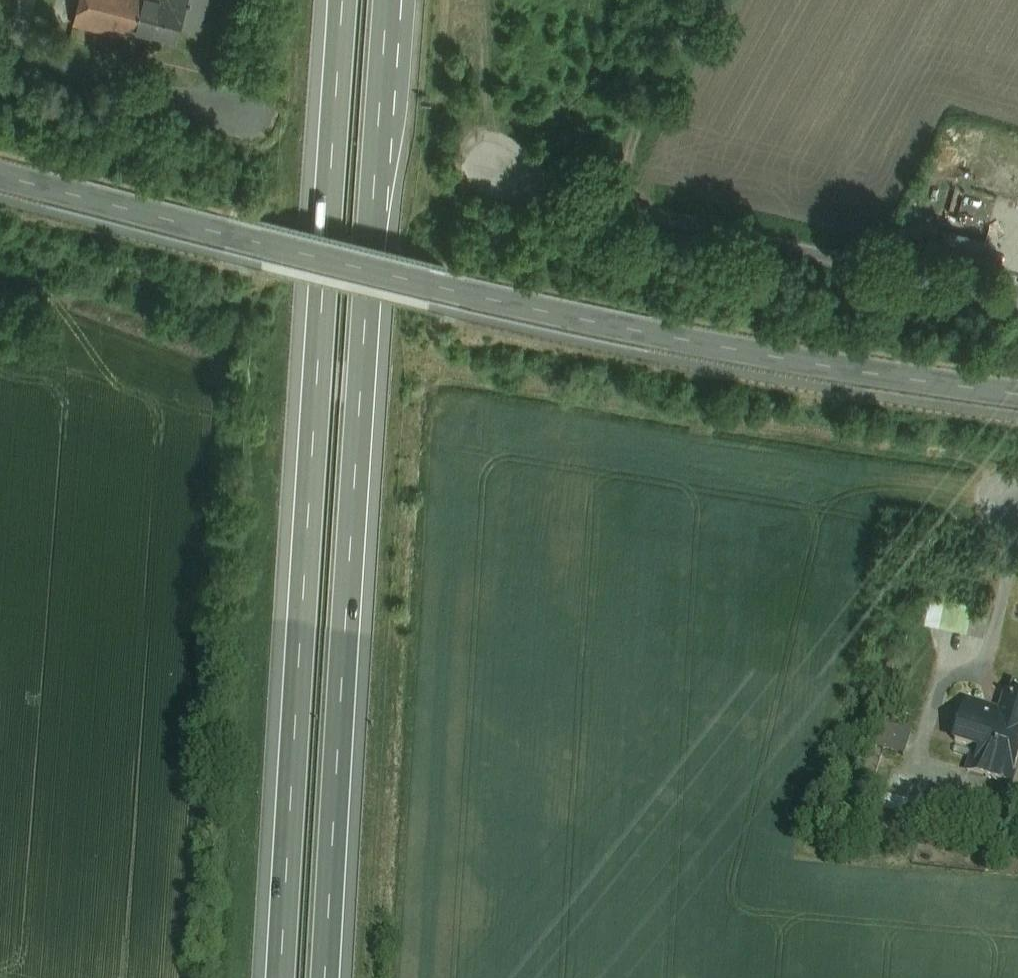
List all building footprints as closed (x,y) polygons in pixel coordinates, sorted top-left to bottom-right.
[(72,29),(132,44),(135,36),(174,45),(179,27),(197,31),(205,0),(79,0),(72,29)] [(989,603),(933,591),(927,619),(983,631),(989,603)] [(1002,690),(996,709),(968,701),(955,743),(981,751),(973,776),(1014,788),(1017,775),(1017,695),(1002,690)] [(914,732),(886,723),(879,747),(906,755),(914,732)] [(906,815),(910,802),(886,795),(883,808),(906,815)]
